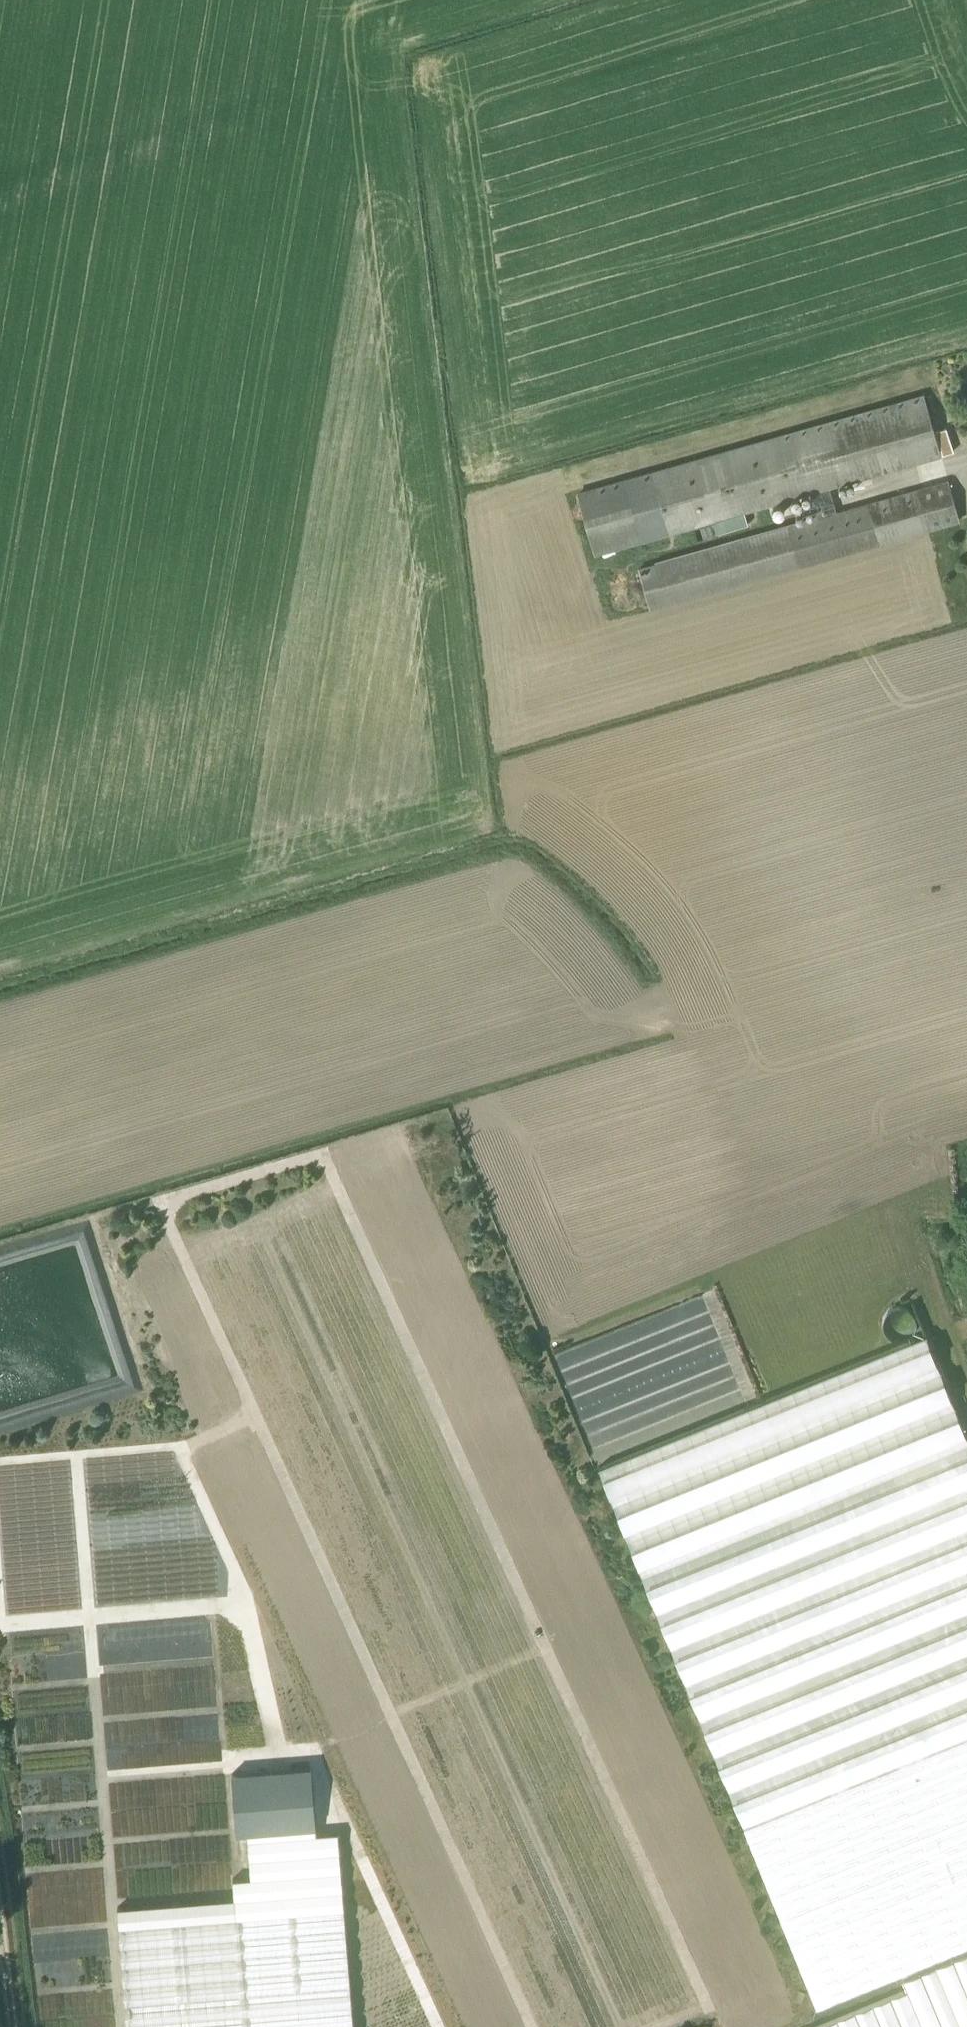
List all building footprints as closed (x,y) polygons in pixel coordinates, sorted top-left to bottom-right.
[(591,555),(600,553),(609,550),(667,533),(714,520),(717,531),(747,523),(744,511),(810,492),(817,520),(639,571),(650,609),(943,524),(959,519),(949,483),(837,516),(828,485),(941,453),(931,417),(924,395),(650,474),(622,480),(573,494),(591,555)] [(908,1336),(918,1312),(895,1303),(885,1326),(908,1336)] [(926,1335),(598,1468),(642,1575),(815,2007),(899,1973),(906,1990),(817,2026),(966,2026),(966,1435),(926,1335)] [(307,1766),(233,1772),(238,1833),(311,1828),(307,1766)] [(235,1897),(118,1907),(128,2026),(246,2026),(235,1897)]
